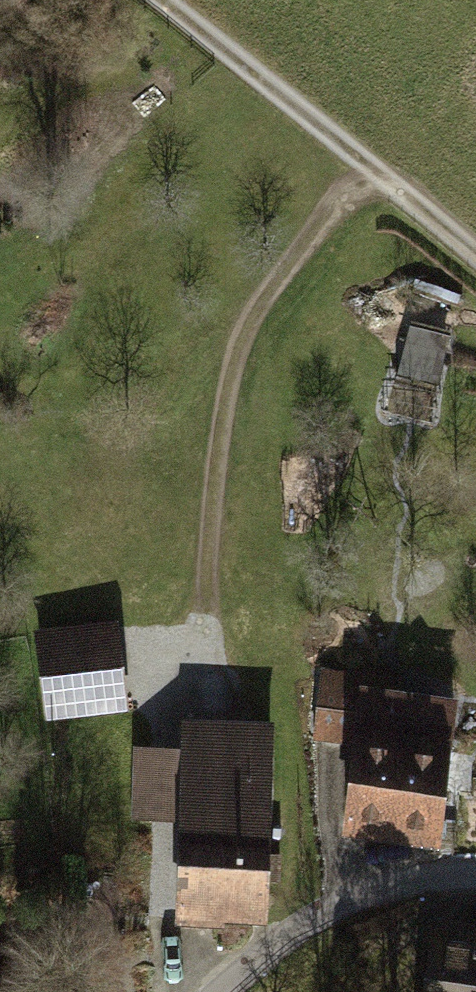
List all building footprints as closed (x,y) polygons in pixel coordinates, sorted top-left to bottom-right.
[(116,627),(42,634),(51,714),(124,706),(116,627)] [(347,824),(439,836),(455,706),(363,694),(347,824)] [(183,728),(179,919),(214,919),(214,908),(265,910),(265,906),(281,906),(283,848),(269,847),(272,729),(183,728)] [(155,749),(140,749),(138,818),(154,819),(155,749)] [(437,929),(428,991),(475,991),(475,935),(437,929)]
